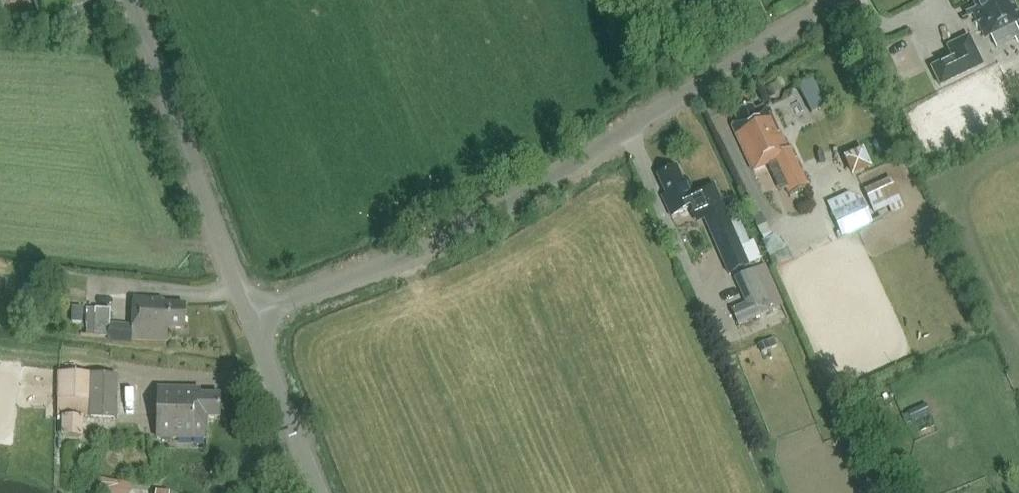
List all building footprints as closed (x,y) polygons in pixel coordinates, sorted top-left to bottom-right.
[(1018,21),(1018,13),(1013,0),(973,0),(975,4),(964,9),(967,15),(973,12),(985,37),(1018,21)] [(946,47),(951,58),(930,67),(940,87),(983,66),(969,36),(946,47)] [(780,191),(787,188),(790,196),(810,187),(791,146),(787,148),(768,108),(755,114),(751,105),(735,112),(739,121),(732,125),(753,171),(768,164),(780,191)] [(873,147),(852,154),(859,175),(880,168),(873,147)] [(688,179),(682,181),(676,167),(658,175),(666,193),(663,196),(672,215),(689,208),(696,224),(705,221),(728,274),(757,261),(733,205),(725,209),(713,181),(693,190),(688,179)] [(905,209),(890,177),(863,190),(875,214),(888,208),(891,215),(905,209)] [(862,200),(848,193),(827,203),(842,236),(872,223),(862,200)] [(780,234),(768,246),(785,265),(798,253),(780,234)] [(734,278),(745,303),(731,309),(738,325),(773,310),(755,269),(734,278)] [(132,343),(132,339),(167,340),(167,328),(184,329),(185,305),(164,304),(164,300),(134,299),(133,325),(110,324),(111,309),(87,307),(86,336),(108,337),(107,342),(132,343)] [(84,306),(72,306),(71,324),(83,324),(84,306)] [(118,375),(58,372),(56,416),(62,416),(61,437),(83,438),(84,417),(115,419),(118,375)] [(158,439),(208,439),(208,418),(220,419),(220,395),(197,394),(197,388),(158,387),(158,439)] [(130,488),(131,485),(120,483),(99,479),(96,492),(177,492),(130,488)]
